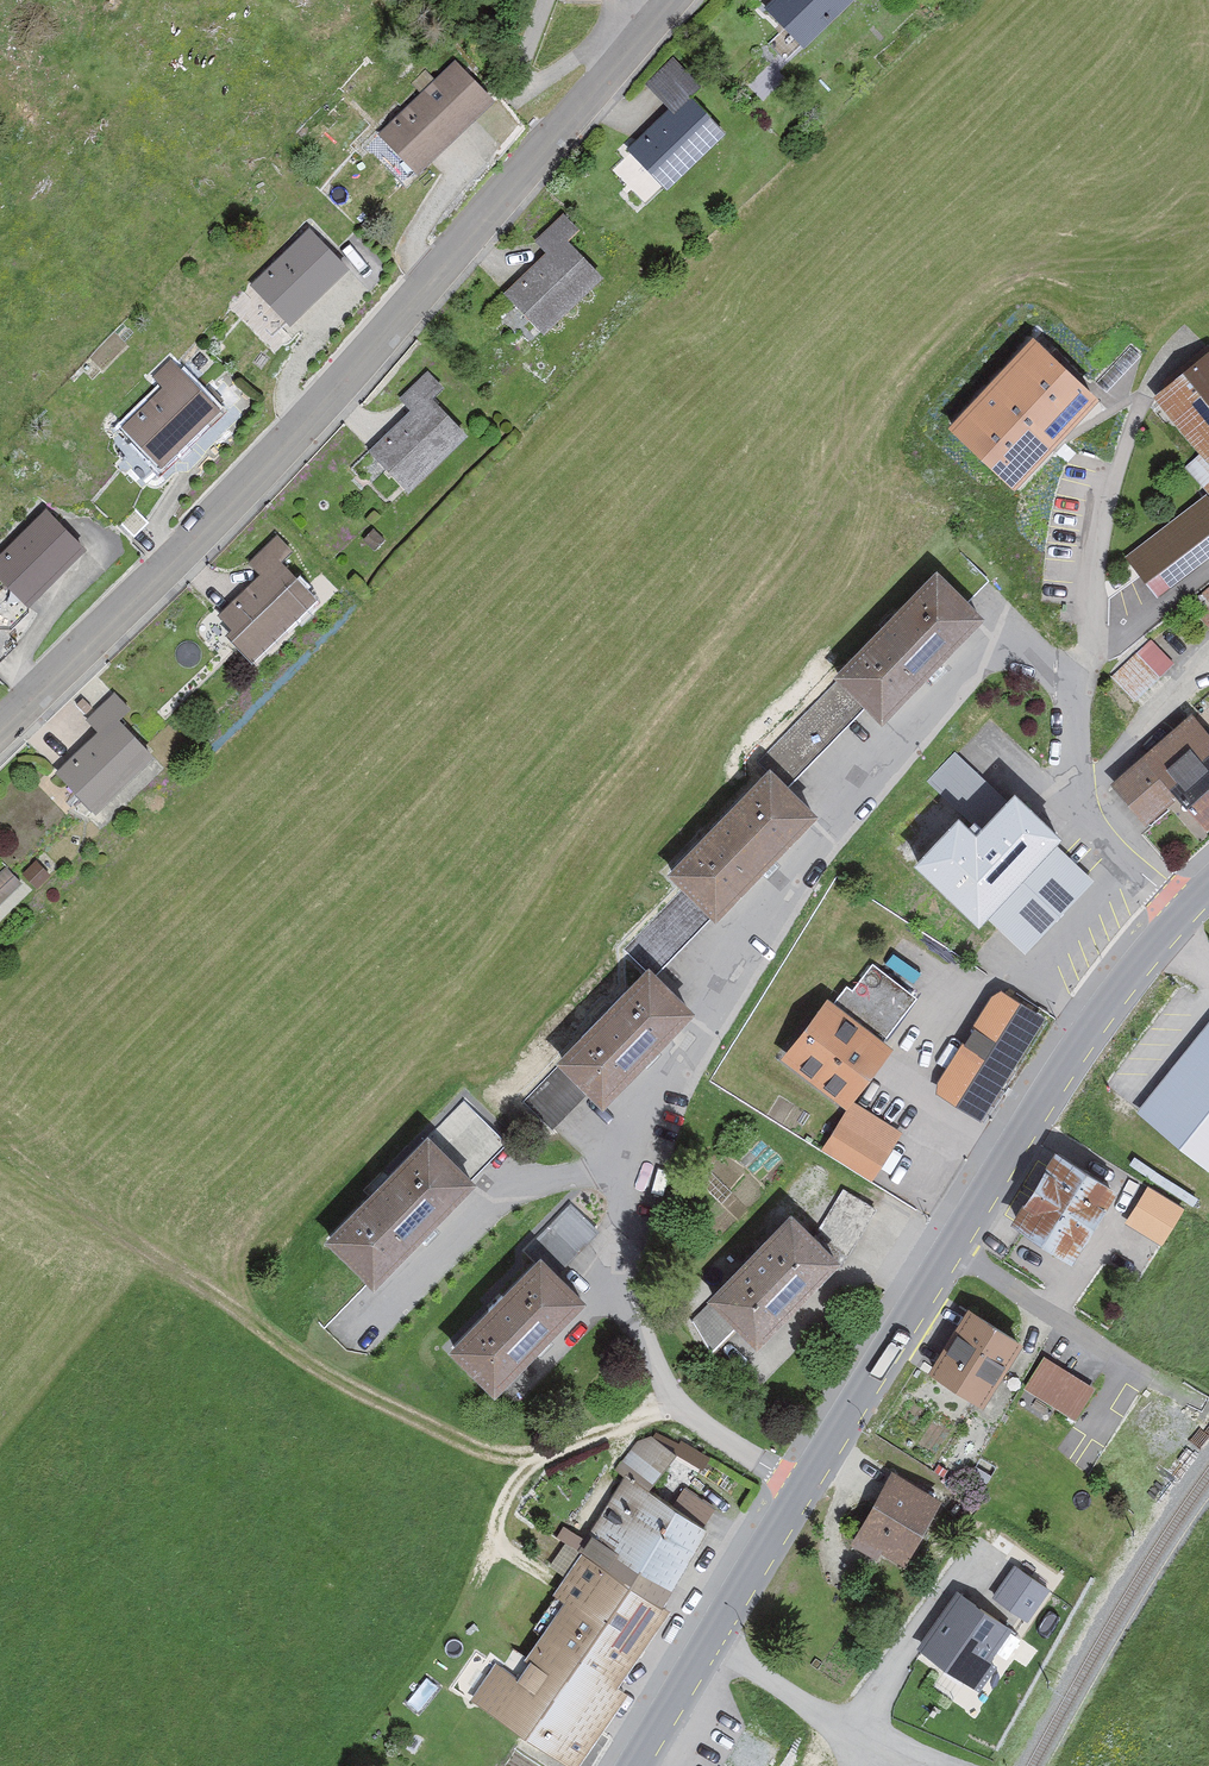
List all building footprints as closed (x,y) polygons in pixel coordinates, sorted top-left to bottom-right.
[(777,13),(826,56),(875,0),(789,0),(777,13)] [(511,102),(466,53),(390,122),(435,171),(511,102)] [(721,90),(684,56),(656,86),(677,105),(633,153),(682,198),(741,135),(708,105),(721,90)] [(598,234),(574,212),(545,243),(558,255),(521,296),(570,340),(626,279),(588,245),(598,234)] [(355,271),(313,229),(260,282),(303,324),(355,271)] [(953,428),(1012,480),(1093,390),(1033,337),(953,428)] [(239,415),(182,352),(160,371),(173,385),(135,419),(180,468),(239,415)] [(1165,400),(1208,455),(1208,365),(1165,400)] [(489,430),(437,385),(381,449),(432,494),(489,430)] [(1208,565),(1208,500),(1136,554),(1167,596),(1208,565)] [(102,548),(54,506),(2,563),(50,606),(102,548)] [(342,597),(306,564),(315,552),(292,537),(265,565),(277,578),(240,617),(258,631),(251,644),(274,667),(342,597)] [(1011,633),(955,577),(854,679),(910,734),(1011,633)] [(1137,705),(1176,667),(1147,638),(1109,676),(1137,705)] [(150,714),(126,692),(99,720),(114,734),(74,776),(121,821),(181,759),(142,722),(150,714)] [(1204,714),(1123,787),(1160,827),(1196,794),(1208,808),(1208,720),(1204,714)] [(997,790),(957,754),(929,786),(969,821),(997,790)] [(839,832),(786,776),(679,877),(732,933),(839,832)] [(1010,933),(1092,840),(1044,797),(1007,838),(983,818),(937,870),(1010,933)] [(21,910),(0,890),(0,932),(21,910)] [(713,1026),(662,976),(575,1064),(626,1115),(713,1026)] [(941,1086),(993,1116),(1054,1009),(1002,980),(941,1086)] [(861,1116),(908,1052),(841,1004),(795,1067),(861,1116)] [(1149,1112),(1208,1161),(1208,1039),(1149,1112)] [(531,1093),(562,1121),(596,1085),(565,1056),(531,1093)] [(830,1146),(882,1184),(904,1153),(852,1115),(830,1146)] [(481,1185),(435,1137),(331,1238),(377,1286),(481,1185)] [(1029,1227),(1099,1263),(1140,1185),(1070,1148),(1029,1227)] [(1136,1226),(1170,1247),(1192,1211),(1158,1190),(1136,1226)] [(574,1199),(543,1231),(573,1260),(604,1227),(574,1199)] [(781,1349),(871,1264),(821,1211),(731,1297),(781,1349)] [(601,1307),(551,1258),(459,1351),(508,1400),(601,1307)] [(1015,1340),(969,1311),(935,1364),(981,1393),(1015,1340)] [(1026,1388),(1075,1416),(1092,1387),(1045,1358),(1026,1388)] [(590,1553),(678,1608),(727,1530),(698,1512),(723,1473),(657,1431),(583,1548),(590,1553)] [(881,1543),(902,1554),(934,1496),(894,1474),(857,1540),(876,1551),(881,1543)] [(628,1686),(678,1608),(590,1553),(564,1594),(576,1602),(553,1638),(628,1686)] [(1015,1568),(997,1594),(1026,1614),(1044,1588),(1015,1568)] [(1005,1627),(960,1595),(924,1645),(977,1683),(990,1665),(982,1659),(1005,1627)] [(628,1686),(553,1638),(539,1660),(546,1665),(533,1685),(500,1664),(476,1701),(579,1765),(589,1765),(636,1691),(628,1686)]
